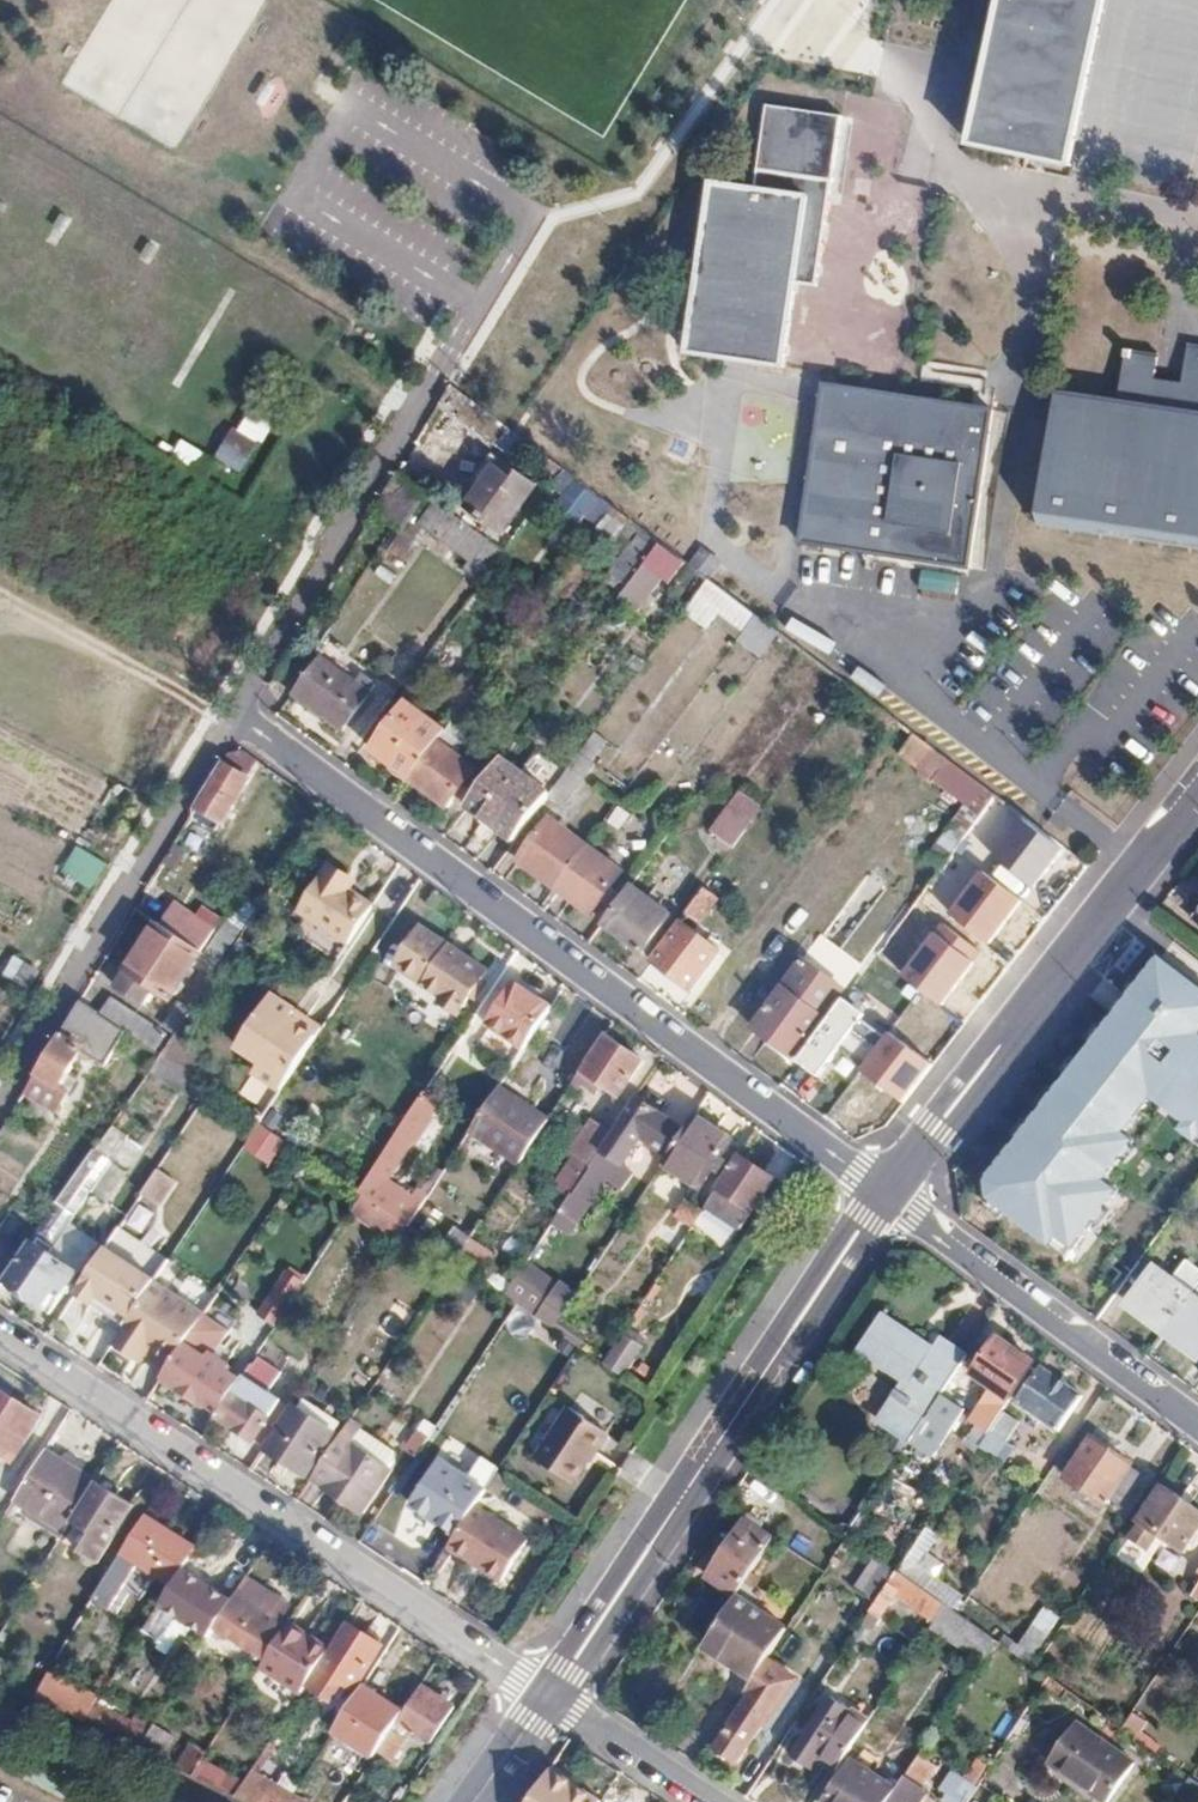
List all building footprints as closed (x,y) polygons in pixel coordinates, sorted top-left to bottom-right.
[(262,0),(189,0),(181,14),(233,46),(262,0)] [(989,58),(970,147),(1071,168),(1107,0),(1001,0),(989,58)] [(754,190),(712,184),(686,354),(783,369),(796,284),(815,287),(842,117),(764,104),(754,190)] [(1039,514),(1197,538),(1197,347),(1189,346),(1182,385),(1171,383),(1155,381),(1158,357),(1126,352),(1119,402),(1058,393),(1039,514)] [(993,411),(824,385),(800,543),(968,569),(993,411)] [(450,386),(440,403),(495,444),(501,436),(506,428),(456,389),(450,386)] [(250,401),(218,461),(244,475),(276,415),(250,401)] [(564,472),(506,428),(501,436),(558,479),(564,472)] [(535,486),(501,462),(482,487),(468,507),(501,533),(535,486)] [(558,479),(553,487),(564,496),(556,507),(579,525),(589,511),(602,521),(611,508),(564,472),(558,479)] [(397,475),(374,514),(393,526),(403,532),(426,495),(427,494),(397,475)] [(426,495),(403,532),(389,551),(400,559),(424,528),(420,525),(437,503),(426,495)] [(420,525),(424,528),(469,562),(463,571),(480,585),(487,575),(504,553),(437,503),(420,525)] [(535,511),(504,553),(487,575),(507,589),(518,574),(512,570),(549,522),(535,511)] [(554,526),(549,522),(512,570),(518,574),(554,526)] [(660,544),(630,522),(618,537),(631,547),(606,581),(623,595),(660,544)] [(660,544),(623,595),(640,608),(662,579),(661,578),(676,556),(660,544)] [(700,547),(690,563),(708,574),(718,558),(700,547)] [(708,580),(695,571),(671,602),(685,612),(708,580)] [(920,590),(953,595),(956,577),(922,572),(920,590)] [(708,580),(685,612),(707,628),(714,619),(739,638),(756,616),(708,580)] [(739,638),(738,639),(760,656),(777,633),(756,616),(739,638)] [(369,694),(354,682),(320,658),(294,695),(343,730),(369,694)] [(360,674),(354,682),(369,694),(375,685),(360,674)] [(485,705),(473,696),(461,711),(474,720),(485,705)] [(439,740),(446,731),(408,702),(372,750),(410,779),(439,740)] [(464,732),(474,720),(461,711),(457,716),(452,723),(464,732)] [(605,740),(595,733),(581,752),(560,779),(550,794),(548,796),(562,807),(594,764),(590,760),(605,740)] [(948,760),(915,735),(900,754),(933,779),(948,760)] [(457,797),(477,769),(439,740),(410,779),(448,808),(457,797)] [(550,772),(560,779),(581,752),(570,744),(550,772)] [(227,753),(193,809),(196,811),(192,818),(215,832),(257,761),(244,750),(227,753)] [(489,777),(468,806),(515,841),(548,796),(550,794),(503,758),(489,777)] [(948,760),(933,779),(966,805),(981,815),(995,796),(983,786),(948,760)] [(457,797),(468,806),(489,777),(483,773),(477,769),(457,797)] [(856,790),(885,812),(889,806),(860,785),(856,790)] [(995,796),(981,815),(944,865),(910,911),(922,920),(978,843),(992,853),(1021,815),(995,796)] [(712,832),(733,848),(754,821),(732,805),(712,832)] [(944,865),(981,815),(966,805),(929,854),(944,865)] [(892,818),(888,814),(876,830),(881,833),(892,818)] [(519,861),(554,888),(586,845),(550,819),(519,861)] [(1041,835),(954,945),(979,964),(1066,853),(1041,835)] [(621,871),(586,845),(554,888),(589,914),(621,871)] [(97,875),(104,863),(90,856),(83,867),(97,875)] [(347,944),(373,905),(349,890),(352,884),(326,867),(297,911),(347,944)] [(669,914),(633,887),(604,925),(641,952),(669,914)] [(686,913),(688,914),(700,923),(718,898),(704,888),(686,913)] [(180,939),(155,923),(113,989),(142,1006),(152,990),(168,1000),(200,953),(180,939)] [(680,923),(652,961),(690,989),(718,951),(680,923)] [(422,985),(449,945),(422,926),(394,967),(422,985)] [(180,939),(200,953),(201,953),(209,941),(189,927),(180,939)] [(893,940),(866,978),(905,1007),(932,969),(893,940)] [(487,970),(449,945),(422,985),(442,998),(438,1004),(456,1016),(487,970)] [(1160,954),(988,1177),(990,1198),(1072,1261),(1125,1194),(1106,1179),(1134,1143),(1122,1134),(1150,1098),(1197,1134),(1197,983),(1160,954)] [(802,963),(783,988),(753,1029),(792,1057),(822,1016),(841,991),(802,963)] [(39,973),(26,964),(16,981),(30,989),(39,973)] [(507,1007),(521,986),(516,982),(502,1004),(507,1007)] [(491,1045),(515,1063),(552,1006),(521,986),(507,1007),(502,1004),(487,1025),(499,1034),(491,1045)] [(280,1091),(315,1037),(289,1020),(295,1012),(270,996),(236,1047),(259,1063),(253,1073),(280,1091)] [(99,1014),(124,1032),(160,1056),(165,1049),(167,1045),(160,1040),(164,1034),(110,997),(99,1014)] [(79,1000),(34,1073),(57,1087),(79,1050),(103,1065),(124,1032),(99,1014),(79,1000)] [(321,1029),(295,1012),(289,1020),(315,1037),(321,1029)] [(838,1043),(822,1030),(797,1064),(813,1076),(838,1043)] [(644,1058),(604,1032),(575,1078),(582,1083),(596,1092),(601,1084),(620,1096),(644,1058)] [(475,1065),(463,1057),(435,1100),(447,1107),(475,1065)] [(503,1075),(486,1063),(465,1095),(482,1106),(503,1075)] [(149,1074),(127,1103),(155,1124),(177,1095),(149,1074)] [(575,1078),(569,1085),(578,1090),(582,1083),(575,1078)] [(500,1088),(470,1132),(519,1163),(547,1119),(500,1088)] [(633,1098),(621,1117),(591,1161),(582,1174),(575,1187),(563,1205),(583,1218),(610,1177),(623,1185),(634,1169),(621,1161),(640,1132),(652,1140),(665,1120),(633,1098)] [(279,1131),(294,1109),(279,1099),(265,1121),(279,1131)] [(591,1161),(621,1117),(601,1104),(581,1135),(584,1138),(576,1151),(583,1156),(591,1161)] [(682,1132),(669,1152),(662,1163),(701,1189),(711,1172),(717,1175),(727,1160),(722,1157),(733,1140),(695,1114),(682,1132)] [(665,1120),(652,1140),(669,1152),(682,1132),(665,1120)] [(270,1167),(286,1141),(259,1124),(243,1150),(270,1167)] [(111,1125),(94,1150),(111,1162),(125,1171),(142,1146),(111,1125)] [(408,1228),(423,1203),(401,1189),(395,1198),(382,1190),(418,1135),(403,1125),(357,1193),(361,1195),(371,1202),(381,1209),(408,1228)] [(94,1150),(30,1240),(33,1241),(7,1280),(46,1306),(58,1288),(64,1292),(77,1271),(51,1252),(68,1225),(111,1162),(94,1150)] [(591,1161),(583,1156),(575,1169),(582,1174),(591,1161)] [(714,1190),(703,1208),(738,1231),(773,1177),(742,1157),(718,1193),(714,1190)] [(575,1187),(582,1174),(575,1169),(566,1181),(575,1187)] [(361,1195),(350,1214),(369,1227),(381,1209),(371,1202),(361,1195)] [(691,1228),(701,1210),(686,1200),(674,1217),(691,1228)] [(51,1252),(77,1271),(96,1244),(68,1225),(51,1252)] [(482,1271),(493,1252),(453,1226),(441,1245),(482,1271)] [(24,1248),(0,1232),(0,1270),(6,1274),(24,1248)] [(105,1248),(74,1294),(90,1304),(86,1310),(105,1323),(115,1308),(130,1318),(153,1284),(155,1282),(105,1248)] [(504,1295),(517,1304),(530,1314),(538,1320),(560,1288),(524,1263),(504,1295)] [(1197,1285),(1197,1284),(1183,1272),(1174,1282),(1154,1268),(1127,1304),(1164,1331),(1197,1285)] [(113,1345),(132,1358),(141,1344),(172,1363),(203,1317),(153,1284),(130,1318),(120,1333),(113,1345)] [(1164,1331),(1197,1355),(1197,1285),(1164,1331)] [(573,1298),(560,1288),(538,1320),(552,1330),(573,1298)] [(203,1317),(172,1363),(167,1370),(163,1378),(182,1390),(180,1395),(196,1404),(197,1402),(204,1406),(207,1402),(230,1370),(234,1363),(217,1351),(237,1322),(211,1304),(203,1317)] [(640,1305),(633,1316),(639,1320),(646,1310),(640,1305)] [(130,1318),(115,1308),(105,1323),(120,1333),(130,1318)] [(910,1442),(942,1394),(968,1354),(942,1337),(935,1348),(883,1314),(858,1352),(902,1382),(874,1423),(907,1445),(910,1442)] [(554,1350),(522,1329),(498,1364),(512,1374),(515,1369),(532,1381),(554,1350)] [(622,1332),(602,1362),(623,1376),(643,1345),(622,1332)] [(1004,1412),(1008,1406),(1005,1403),(1033,1362),(997,1338),(970,1375),(992,1389),(984,1401),(990,1405),(977,1425),(989,1433),(990,1432),(1004,1412)] [(141,1344),(132,1358),(139,1362),(144,1355),(167,1370),(172,1363),(141,1344)] [(600,1365),(578,1348),(567,1366),(600,1388),(610,1372),(600,1365)] [(246,1378),(269,1394),(283,1373),(258,1357),(246,1378)] [(477,1384),(495,1392),(505,1373),(486,1364),(477,1384)] [(1041,1368),(1017,1403),(1057,1431),(1081,1396),(1041,1368)] [(221,1410),(241,1378),(230,1370),(207,1402),(221,1410)] [(243,1376),(241,1378),(221,1410),(217,1417),(253,1441),(264,1424),(272,1429),(282,1412),(276,1407),(280,1401),(269,1394),(246,1378),(243,1376)] [(15,1462),(44,1416),(0,1388),(0,1453),(15,1462)] [(964,1408),(942,1394),(910,1442),(932,1457),(964,1408)] [(334,1431),(292,1404),(262,1447),(305,1476),(334,1431)] [(605,1435),(569,1411),(534,1462),(570,1486),(605,1435)] [(1004,1412),(990,1432),(1005,1442),(1019,1422),(1004,1412)] [(350,1420),(311,1480),(363,1514),(397,1463),(394,1450),(350,1420)] [(427,1441),(437,1427),(426,1420),(404,1452),(415,1458),(427,1441)] [(989,1433),(977,1425),(965,1443),(977,1451),(989,1433)] [(462,1444),(437,1427),(427,1441),(452,1458),(462,1444)] [(1131,1462),(1092,1436),(1065,1478),(1080,1489),(1076,1494),(1086,1501),(1090,1495),(1103,1503),(1107,1498),(1122,1508),(1144,1476),(1129,1466),(1131,1462)] [(83,1474),(63,1461),(47,1451),(18,1499),(34,1509),(53,1522),(68,1531),(75,1520),(98,1483),(83,1474)] [(70,1451),(63,1461),(83,1474),(90,1464),(70,1451)] [(473,1509),(484,1491),(440,1461),(412,1506),(455,1535),(473,1509)] [(136,1507),(98,1483),(75,1520),(96,1533),(84,1553),(100,1563),(136,1507)] [(1162,1484),(1136,1522),(1140,1524),(1129,1540),(1147,1553),(1158,1536),(1183,1553),(1197,1531),(1197,1508),(1162,1484)] [(53,1522),(34,1509),(28,1518),(48,1530),(53,1522)] [(525,1543),(473,1509),(455,1535),(448,1548),(499,1582),(525,1543)] [(147,1514),(96,1597),(111,1607),(139,1563),(175,1586),(185,1569),(199,1547),(147,1514)] [(873,1523),(861,1515),(851,1529),(863,1538),(873,1523)] [(736,1595),(773,1539),(744,1520),(705,1578),(724,1591),(734,1597),(736,1595)] [(926,1528),(897,1571),(908,1578),(916,1566),(924,1556),(926,1557),(927,1555),(939,1537),(926,1528)] [(924,1556),(916,1566),(933,1577),(941,1565),(927,1555),(926,1557),(924,1556)] [(897,1571),(876,1556),(854,1588),(876,1604),(897,1571)] [(916,1566),(908,1578),(941,1601),(949,1589),(933,1577),(916,1566)] [(146,1631),(164,1643),(180,1619),(196,1628),(210,1638),(214,1630),(233,1601),(185,1569),(175,1586),(146,1631)] [(941,1601),(908,1578),(897,1571),(876,1604),(870,1613),(880,1620),(896,1598),(934,1623),(945,1604),(941,1601)] [(214,1630),(259,1658),(293,1607),(247,1578),(233,1601),(214,1630)] [(724,1591),(711,1609),(722,1616),(734,1597),(724,1591)] [(712,1630),(701,1647),(751,1681),(757,1673),(767,1658),(777,1642),(785,1629),(736,1595),(734,1597),(722,1616),(712,1630)] [(695,1619),(712,1630),(722,1616),(711,1609),(704,1604),(695,1619)] [(934,1623),(930,1628),(980,1662),(986,1653),(995,1639),(945,1604),(934,1623)] [(300,1611),(293,1607),(259,1658),(267,1663),(291,1625),(300,1611)] [(1058,1617),(1042,1607),(1018,1644),(1033,1655),(1058,1617)] [(872,1631),(880,1620),(870,1613),(863,1624),(872,1631)] [(180,1619),(164,1643),(160,1649),(171,1655),(183,1635),(190,1639),(196,1628),(180,1619)] [(385,1644),(348,1621),(330,1649),(326,1656),(308,1685),(334,1702),(345,1684),(356,1691),(385,1644)] [(302,1695),(308,1685),(326,1656),(305,1642),(309,1636),(291,1625),(267,1663),(263,1669),(302,1695)] [(330,1649),(309,1636),(305,1642),(326,1656),(330,1649)] [(995,1639),(986,1653),(1041,1690),(1049,1677),(995,1639)] [(176,1660),(190,1669),(201,1651),(187,1643),(176,1660)] [(796,1678),(767,1658),(757,1673),(751,1681),(745,1689),(743,1694),(748,1698),(714,1748),(737,1764),(796,1678)] [(44,1679),(32,1698),(61,1713),(87,1725),(99,1706),(44,1679)] [(374,1758),(377,1753),(392,1730),(405,1710),(365,1685),(335,1734),(374,1758)] [(456,1707),(424,1686),(400,1723),(432,1744),(456,1707)] [(835,1771),(867,1723),(830,1698),(793,1753),(811,1765),(815,1758),(835,1771)] [(99,1706),(87,1725),(113,1738),(139,1751),(155,1724),(156,1722),(149,1719),(143,1729),(100,1704),(99,1706)] [(890,1746),(899,1727),(880,1717),(870,1737),(890,1746)] [(1075,1722),(1046,1763),(1101,1801),(1108,1801),(1135,1764),(1075,1722)] [(155,1724),(139,1751),(162,1762),(177,1738),(155,1724)] [(392,1730),(377,1753),(393,1763),(408,1739),(392,1730)] [(195,1778),(204,1763),(211,1753),(193,1743),(177,1769),(195,1778)] [(887,1801),(919,1801),(926,1791),(919,1786),(933,1765),(918,1754),(896,1789),(887,1801)] [(896,1789),(851,1759),(822,1801),(887,1801),(896,1789)] [(946,1801),(968,1801),(978,1787),(974,1783),(986,1764),(977,1759),(964,1778),(953,1770),(940,1789),(946,1793),(942,1799),(946,1801)] [(245,1784),(204,1763),(195,1778),(201,1781),(237,1798),(245,1784)] [(603,1801),(552,1769),(531,1801),(602,1801),(603,1801)] [(1173,1801),(1195,1801),(1197,1797),(1197,1782),(1190,1776),(1173,1801)] [(237,1798),(244,1801),(263,1801),(269,1792),(249,1779),(245,1784),(237,1798)] [(263,1801),(286,1801),(269,1792),(263,1801)]
